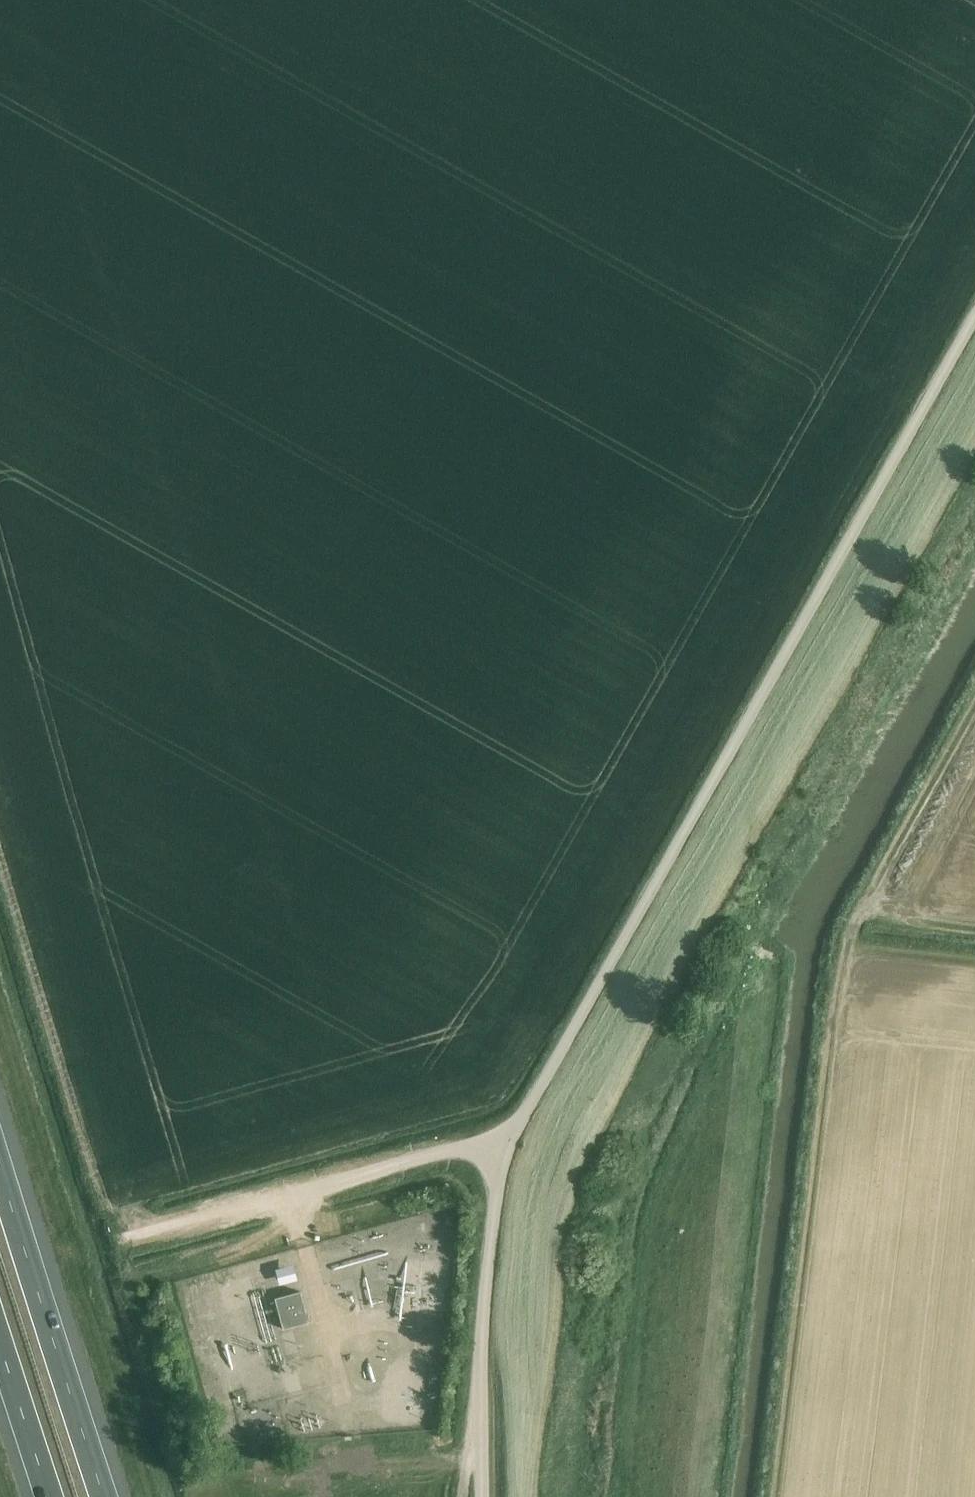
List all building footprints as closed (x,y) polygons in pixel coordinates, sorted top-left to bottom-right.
[(293,1261),(274,1264),(277,1281),(295,1278),(293,1261)] [(274,1297),(282,1329),(308,1322),(300,1290),(274,1297)]
